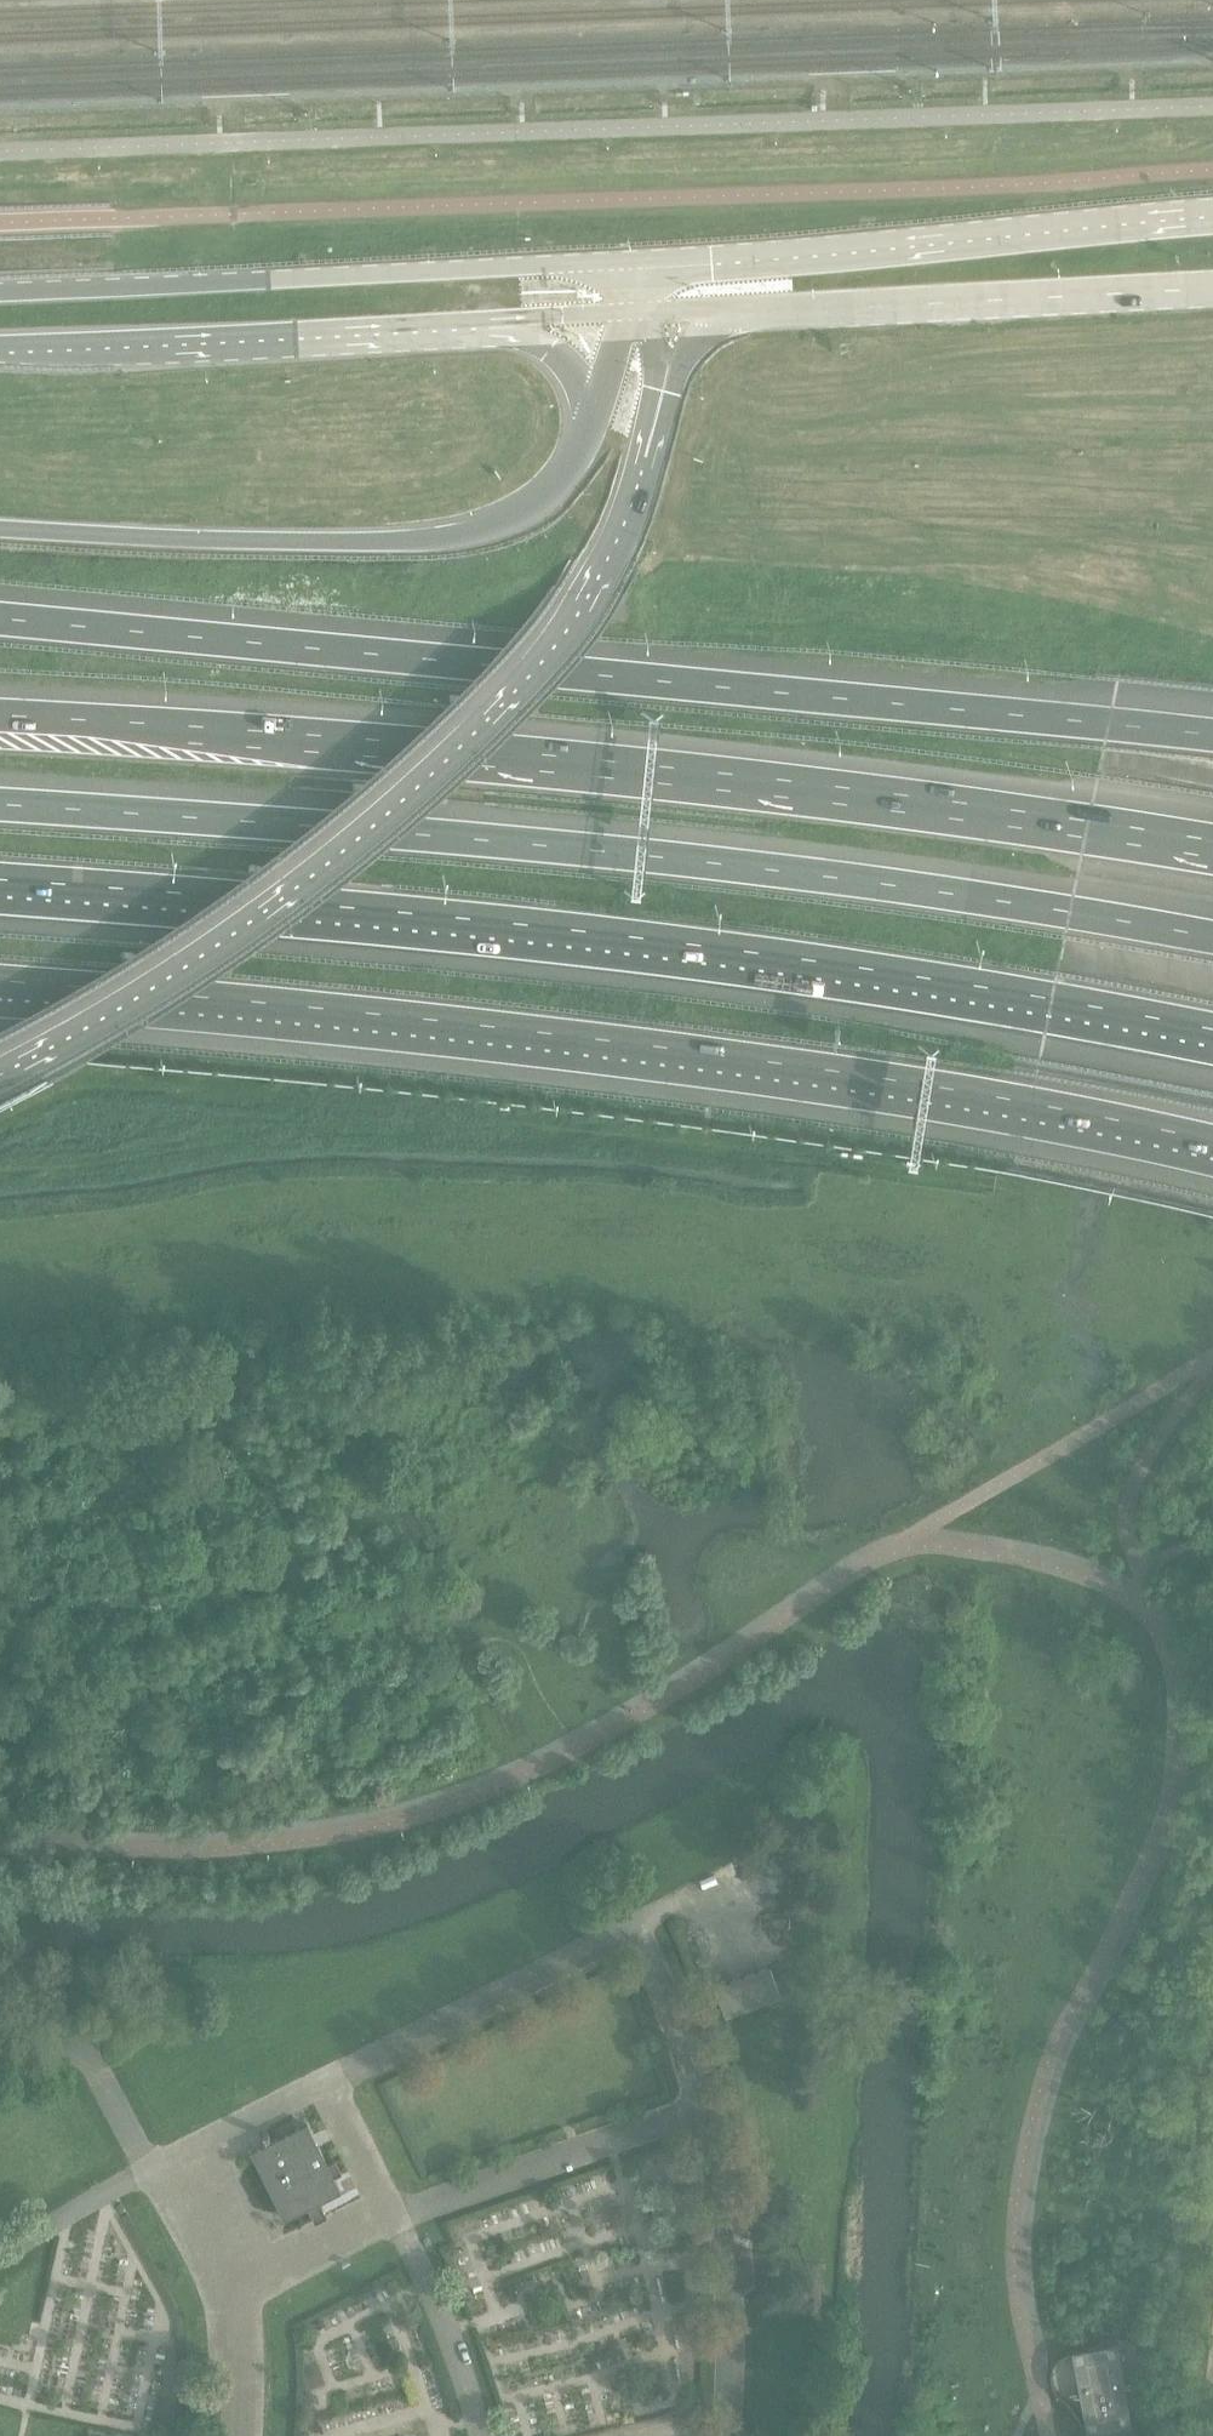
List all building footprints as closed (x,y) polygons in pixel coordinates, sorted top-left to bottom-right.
[(771,1966),(714,1987),(725,2016),(781,1995),(771,1966)] [(342,2192),(320,2147),(308,2123),(250,2152),(285,2220),(342,2192)] [(1118,2345),(1074,2354),(1089,2435),(1134,2426),(1118,2345)]
